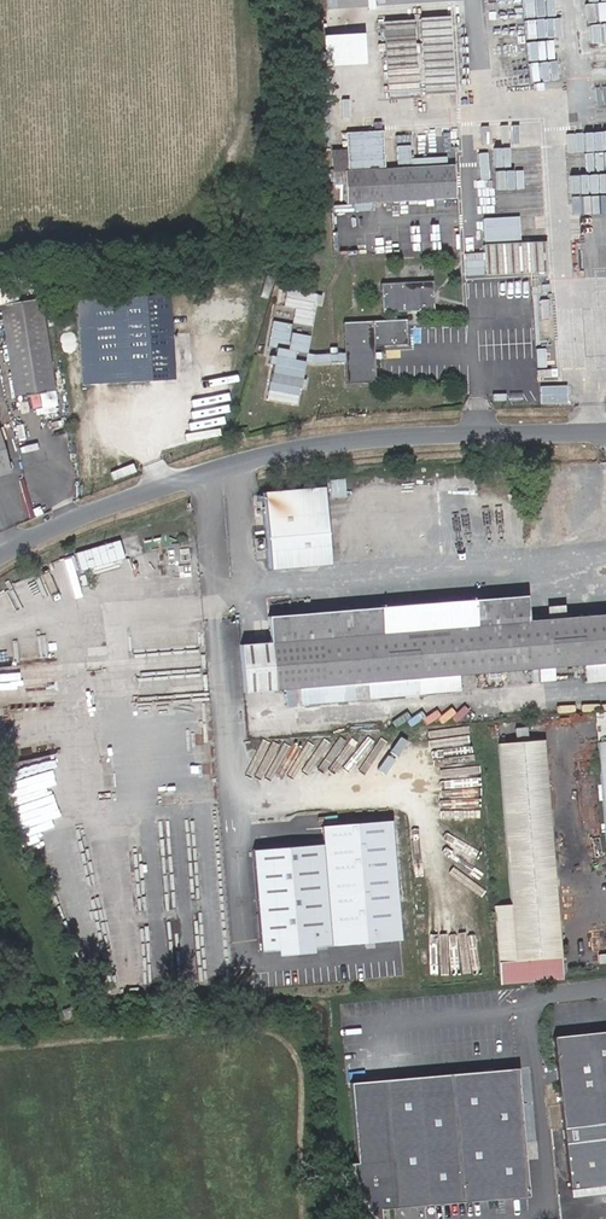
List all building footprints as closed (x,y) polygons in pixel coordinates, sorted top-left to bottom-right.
[(453,18),(387,20),(388,94),(455,93),(453,18)] [(380,138),(344,142),(347,178),(344,178),(347,212),(459,202),(456,168),(383,175),(380,138)] [(466,252),(466,275),(544,274),(544,241),(521,241),(521,216),(485,216),(485,251),(466,252)] [(360,378),(356,343),(392,338),(389,313),(379,314),(378,304),(416,300),(413,271),(361,277),(364,305),(371,304),(373,315),(325,320),(328,351),(319,352),(311,352),(298,354),(289,353),(293,328),(254,323),(251,348),(259,349),(257,358),(253,357),(251,365),(256,366),(252,392),(283,397),(284,388),(289,388),(290,380),(285,380),(288,363),(293,364),(329,360),(332,381),(360,378)] [(285,304),(297,307),(294,322),(314,326),(320,293),(288,287),(285,304)] [(154,301),(62,308),(70,392),(161,385),(154,301)] [(0,308),(0,311),(12,397),(55,391),(40,305),(0,308)] [(542,385),(542,403),(569,403),(569,385),(542,385)] [(222,438),(224,446),(235,443),(234,436),(222,438)] [(306,495),(245,500),(252,575),(312,570),(306,495)] [(81,566),(125,558),(122,541),(78,549),(81,566)] [(118,582),(113,565),(85,573),(90,590),(118,582)] [(483,678),(515,676),(538,674),(568,672),(605,669),(605,620),(514,628),(512,603),(254,623),(256,647),(223,650),(227,698),(282,694),(284,710),(404,700),(402,685),(471,679),(483,678)] [(605,699),(605,669),(568,672),(569,687),(599,684),(601,699),(605,699)] [(539,686),(538,674),(515,676),(516,688),(539,686)] [(484,687),(483,678),(471,679),(471,689),(484,687)] [(559,955),(542,739),(498,742),(513,959),(559,955)] [(304,836),(234,842),(242,943),(311,937),(304,836)] [(65,999),(56,1002),(59,1009),(67,1006),(65,999)] [(556,1042),(572,1193),(605,1190),(605,1036),(556,1042)] [(345,1087),(354,1167),(348,1168),(349,1174),(352,1182),(356,1191),(360,1198),(364,1204),(369,1210),(372,1214),(376,1218),(383,1218),(382,1212),(531,1196),(517,1068),(345,1087)]
